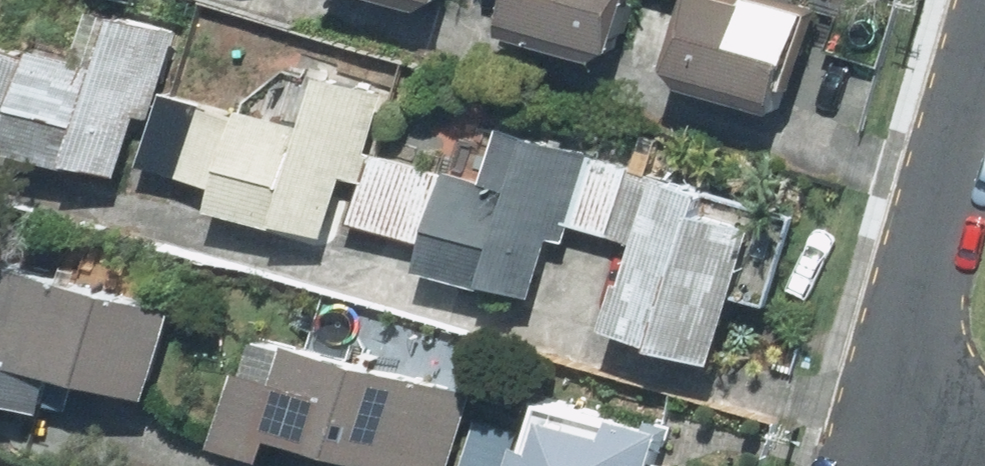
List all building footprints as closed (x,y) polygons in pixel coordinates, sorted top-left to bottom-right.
[(431,9),(433,0),(401,0),(431,9)] [(519,32),(608,57),(624,0),(528,0),(519,32)] [(759,0),(702,0),(678,86),(785,116),(814,16),(759,0)] [(181,171),(198,107),(162,97),(178,40),(122,25),(107,79),(43,61),(20,144),(128,174),(132,158),(181,171)] [(28,64),(0,56),(0,113),(13,117),(28,64)] [(359,179),(381,100),(328,85),(313,140),(208,111),(190,179),(228,190),(223,207),(325,235),(342,174),(359,179)] [(493,195),(460,186),(437,270),(532,296),(555,214),(614,230),(629,177),(507,144),(493,195)] [(444,181),(381,164),(363,227),(426,244),(444,181)] [(708,201),(632,180),(616,239),(656,250),(632,336),(715,359),(749,236),(702,223),(708,201)] [(1,269),(0,271),(0,398),(46,410),(55,374),(154,400),(177,314),(1,269)] [(308,355),(296,396),(251,383),(233,449),(272,460),(278,439),(377,465),(455,465),(473,400),(308,355)] [(532,465),(656,465),(662,444),(621,432),(617,446),(556,429),(547,460),(534,456),(532,465)]
